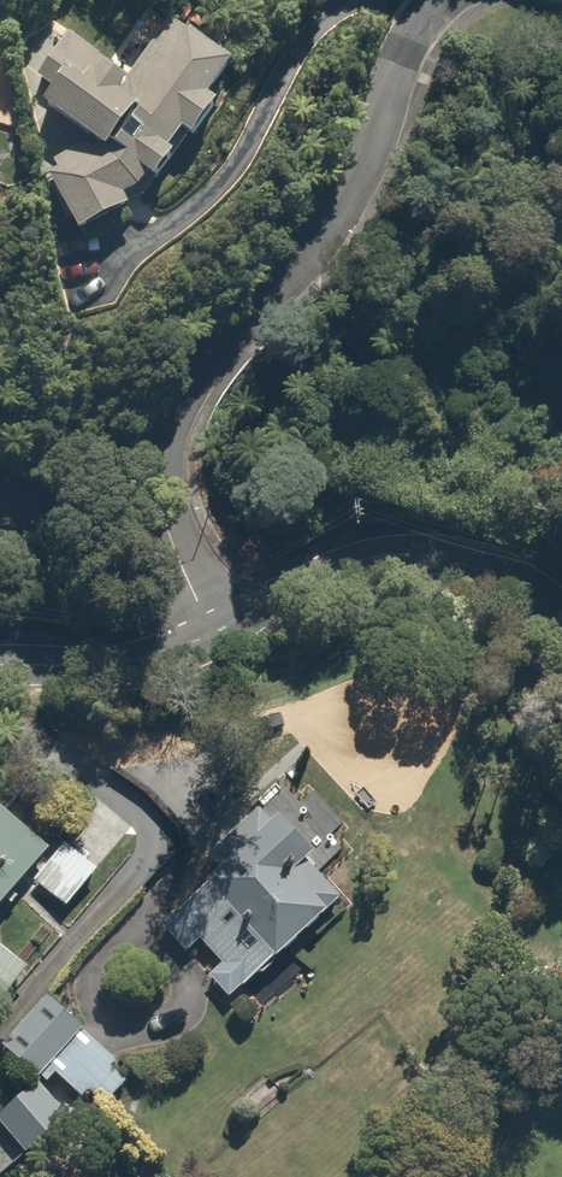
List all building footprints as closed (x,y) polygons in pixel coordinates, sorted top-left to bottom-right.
[(83,243),(139,223),(193,127),(205,134),(249,57),(169,11),(130,79),(56,37),(36,74),(50,82),(38,105),(68,122),(47,173),(83,243)] [(48,853),(0,803),(0,899),(48,853)] [(224,871),(160,926),(186,957),(202,943),(222,965),(207,978),(226,999),(343,899),(277,823),(263,835),(252,823),(212,857),(224,871)] [(66,841),(31,881),(63,909),(98,869),(66,841)] [(30,974),(0,943),(0,1003),(30,974)] [(0,1056),(31,1084),(0,1117),(0,1137),(40,1175),(131,1077),(50,1002),(0,1056)]
